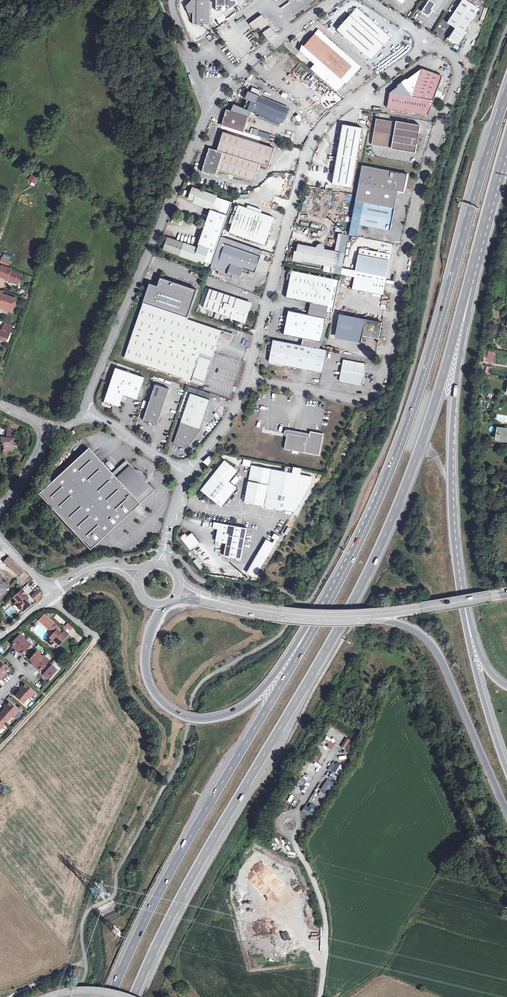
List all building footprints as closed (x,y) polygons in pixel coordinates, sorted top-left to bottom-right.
[(186,5),(193,23),(210,23),(210,0),(191,0),(186,5)] [(217,10),(227,10),(237,4),(237,0),(217,0),(217,10)] [(421,10),(426,14),(429,14),(431,11),(432,9),(437,12),(446,0),(428,0),(421,10)] [(448,37),(457,43),(464,33),(462,31),(479,7),(468,0),(462,0),(447,21),(455,27),(448,37)] [(339,30),(352,42),(373,21),(359,8),(339,30)] [(254,29),(258,26),(259,26),(268,39),(276,33),(262,14),(255,19),(250,23),(254,29)] [(373,21),(352,42),(372,61),(392,38),(373,21)] [(214,29),(219,37),(229,31),(224,23),(214,29)] [(208,34),(207,25),(199,25),(199,35),(208,34)] [(218,36),(213,29),(209,32),(214,39),(218,36)] [(307,65),(334,89),(342,80),(354,68),(334,50),(337,46),(323,33),(320,36),(316,33),(300,51),(311,61),(307,65)] [(278,75),(286,84),(291,79),(283,70),(278,75)] [(412,97),(434,101),(443,77),(423,70),(407,82),(405,81),(401,84),(412,97)] [(428,115),(434,101),(412,97),(401,84),(398,87),(397,89),(389,94),(387,109),(428,115)] [(253,92),(250,100),(248,103),(254,106),(252,112),(275,122),(277,116),(283,118),(288,107),(260,95),(262,90),(253,86),(251,91),(253,92)] [(243,108),(235,105),(233,111),(247,116),(248,117),(251,111),(252,112),(254,106),(248,103),(250,100),(247,99),(243,108)] [(226,109),(221,125),(243,131),(247,116),(233,111),(226,109)] [(376,120),(372,147),(415,153),(417,144),(419,145),(421,134),(418,134),(419,127),(376,120)] [(342,124),(332,184),(352,188),(362,128),(342,124)] [(262,143),(258,142),(222,131),(217,150),(209,148),(201,173),(216,177),(218,171),(255,181),(260,164),(268,166),(274,147),(265,144),(262,143)] [(361,165),(356,195),(395,204),(397,191),(403,192),(407,174),(361,165)] [(196,203),(196,205),(210,210),(211,210),(214,199),(215,197),(192,189),(188,200),(194,202),(196,203)] [(395,204),(356,195),(348,235),(356,237),(359,225),(389,231),(395,204)] [(211,263),(231,204),(214,199),(211,210),(210,210),(197,246),(198,246),(208,249),(204,260),(211,263)] [(237,206),(228,233),(263,245),(272,218),(237,206)] [(338,233),(335,253),(333,266),(331,274),(340,275),(348,235),(338,233)] [(239,279),(243,268),(254,272),(261,251),(222,237),(211,268),(232,276),(231,278),(236,280),(237,278),(239,279)] [(197,249),(195,248),(183,244),(179,255),(197,262),(198,259),(203,261),(204,260),(208,249),(198,246),(197,249)] [(298,246),(296,260),(333,266),(335,253),(323,251),(324,248),(322,246),(319,246),(317,247),(316,249),(298,246)] [(365,256),(359,255),(355,271),(386,277),(390,255),(365,250),(365,256)] [(0,270),(0,276),(5,278),(7,279),(7,280),(15,283),(19,273),(11,270),(11,269),(2,266),(0,269),(0,270)] [(334,279),(291,271),(286,298),(313,303),(312,309),(327,312),(334,279)] [(386,277),(355,271),(354,278),(372,282),(385,284),(386,277)] [(158,286),(149,283),(142,304),(187,319),(197,290),(195,290),(160,278),(158,286)] [(372,282),(354,278),(352,290),(382,296),(383,292),(371,290),(372,282)] [(339,280),(334,279),(327,312),(333,313),(339,280)] [(385,284),(372,282),(371,290),(383,292),(385,284)] [(226,298),(227,296),(227,295),(209,289),(203,308),(244,322),(250,304),(239,300),(238,301),(226,298)] [(0,290),(0,307),(13,311),(17,298),(3,293),(3,291),(0,290)] [(124,358),(203,384),(217,343),(218,337),(231,341),(233,335),(143,304),(124,358)] [(327,312),(312,309),(310,316),(288,311),(283,336),(301,339),(321,343),(327,312)] [(335,335),(361,340),(362,337),(380,341),(383,324),(381,324),(340,315),(335,335)] [(0,329),(0,338),(1,336),(6,338),(8,337),(11,328),(4,326),(3,328),(1,329),(0,329)] [(360,345),(361,340),(335,335),(334,339),(360,345)] [(244,337),(240,343),(247,347),(250,341),(244,337)] [(300,345),(273,339),(269,355),(271,356),(270,358),(269,358),(268,362),(302,368),(306,346),(300,345)] [(321,343),(301,339),(300,345),(306,346),(320,349),(321,343)] [(306,346),(302,368),(321,372),(325,350),(320,349),(306,346)] [(343,360),(339,381),(361,386),(364,374),(365,365),(343,360)] [(137,399),(144,378),(116,368),(110,384),(104,401),(119,406),(123,394),(128,396),(137,399)] [(169,389),(155,384),(143,420),(158,425),(169,389)] [(187,448),(201,430),(199,429),(203,418),(206,409),(209,400),(191,393),(173,443),(187,448)] [(495,439),(506,441),(506,432),(506,431),(506,429),(497,427),(495,439)] [(319,456),(323,434),(310,432),(309,437),(308,439),(307,439),(307,437),(287,433),(284,449),(319,456)] [(3,453),(8,454),(8,452),(13,452),(14,447),(16,448),(17,448),(17,443),(13,442),(14,434),(7,433),(7,439),(6,439),(5,438),(1,438),(1,442),(4,442),(3,453)] [(113,473),(90,448),(40,494),(91,550),(155,491),(149,484),(146,484),(147,481),(147,479),(146,477),(145,476),(143,473),(141,471),(139,470),(137,470),(134,470),(134,468),(131,465),(127,460),(113,473)] [(210,456),(203,462),(206,464),(208,466),(213,458),(210,456)] [(111,470),(115,467),(109,460),(105,463),(111,470)] [(236,470),(224,461),(201,490),(212,498),(214,494),(217,497),(216,499),(222,500),(224,502),(235,488),(227,481),(236,470)] [(244,502),(265,506),(294,511),(310,484),(312,476),(300,474),(292,473),(272,469),(252,465),(249,481),(244,502)] [(221,506),(224,502),(222,500),(216,499),(217,497),(214,494),(212,498),(221,506)] [(227,544),(225,556),(242,559),(248,528),(215,522),(214,528),(218,529),(216,542),(227,544)] [(287,522),(281,532),(287,535),(292,526),(287,522)] [(182,539),(191,550),(200,543),(193,534),(188,537),(187,535),(182,539)] [(275,546),(267,541),(248,573),(256,578),(275,546)] [(21,579),(26,574),(10,559),(6,564),(21,579)] [(21,579),(24,583),(29,577),(26,574),(21,579)] [(8,592),(12,587),(8,583),(7,584),(4,586),(3,584),(2,583),(0,580),(0,599),(8,592)] [(28,595),(33,591),(28,584),(23,588),(28,595)] [(27,596),(23,592),(14,599),(18,604),(16,606),(24,614),(32,608),(27,603),(29,601),(26,597),(27,596)] [(40,601),(43,596),(39,592),(34,597),(38,603),(40,601)] [(56,613),(53,617),(63,626),(66,622),(56,613)] [(51,621),(46,626),(54,633),(46,641),(51,645),(55,642),(58,645),(69,635),(65,631),(63,633),(58,628),(51,621)] [(70,631),(73,627),(68,622),(65,626),(70,631)] [(28,641),(22,636),(13,646),(16,649),(15,650),(18,652),(28,641)] [(34,647),(28,641),(18,652),(21,655),(22,654),(25,657),(34,647)] [(44,659),(38,654),(31,662),(34,665),(33,666),(36,669),(36,668),(44,659)] [(45,658),(44,659),(36,668),(39,671),(40,670),(43,673),(43,672),(49,666),(51,663),(45,658)] [(1,661),(0,662),(0,672),(6,677),(9,674),(8,674),(10,670),(1,661)] [(52,668),(49,666),(43,672),(46,675),(52,668)] [(59,673),(53,668),(52,668),(46,675),(45,677),(47,680),(49,678),(52,681),(59,673)] [(23,688),(21,691),(31,700),(32,701),(37,695),(27,686),(24,689),(23,688)] [(31,700),(21,691),(18,694),(20,695),(17,698),(25,706),(31,700)] [(7,706),(5,709),(15,717),(16,718),(21,712),(11,704),(8,707),(7,706)] [(15,717),(5,709),(2,712),(4,713),(1,716),(2,717),(8,723),(9,723),(15,717)] [(2,717),(0,719),(0,721),(5,726),(8,723),(2,717)] [(332,761),(328,769),(339,775),(344,767),(332,761)] [(335,781),(338,776),(332,772),(329,777),(335,781)] [(329,792),(333,786),(327,782),(323,789),(329,792)] [(311,803),(308,807),(305,805),(301,811),(312,819),(316,813),(313,810),(315,806),(311,803)]
